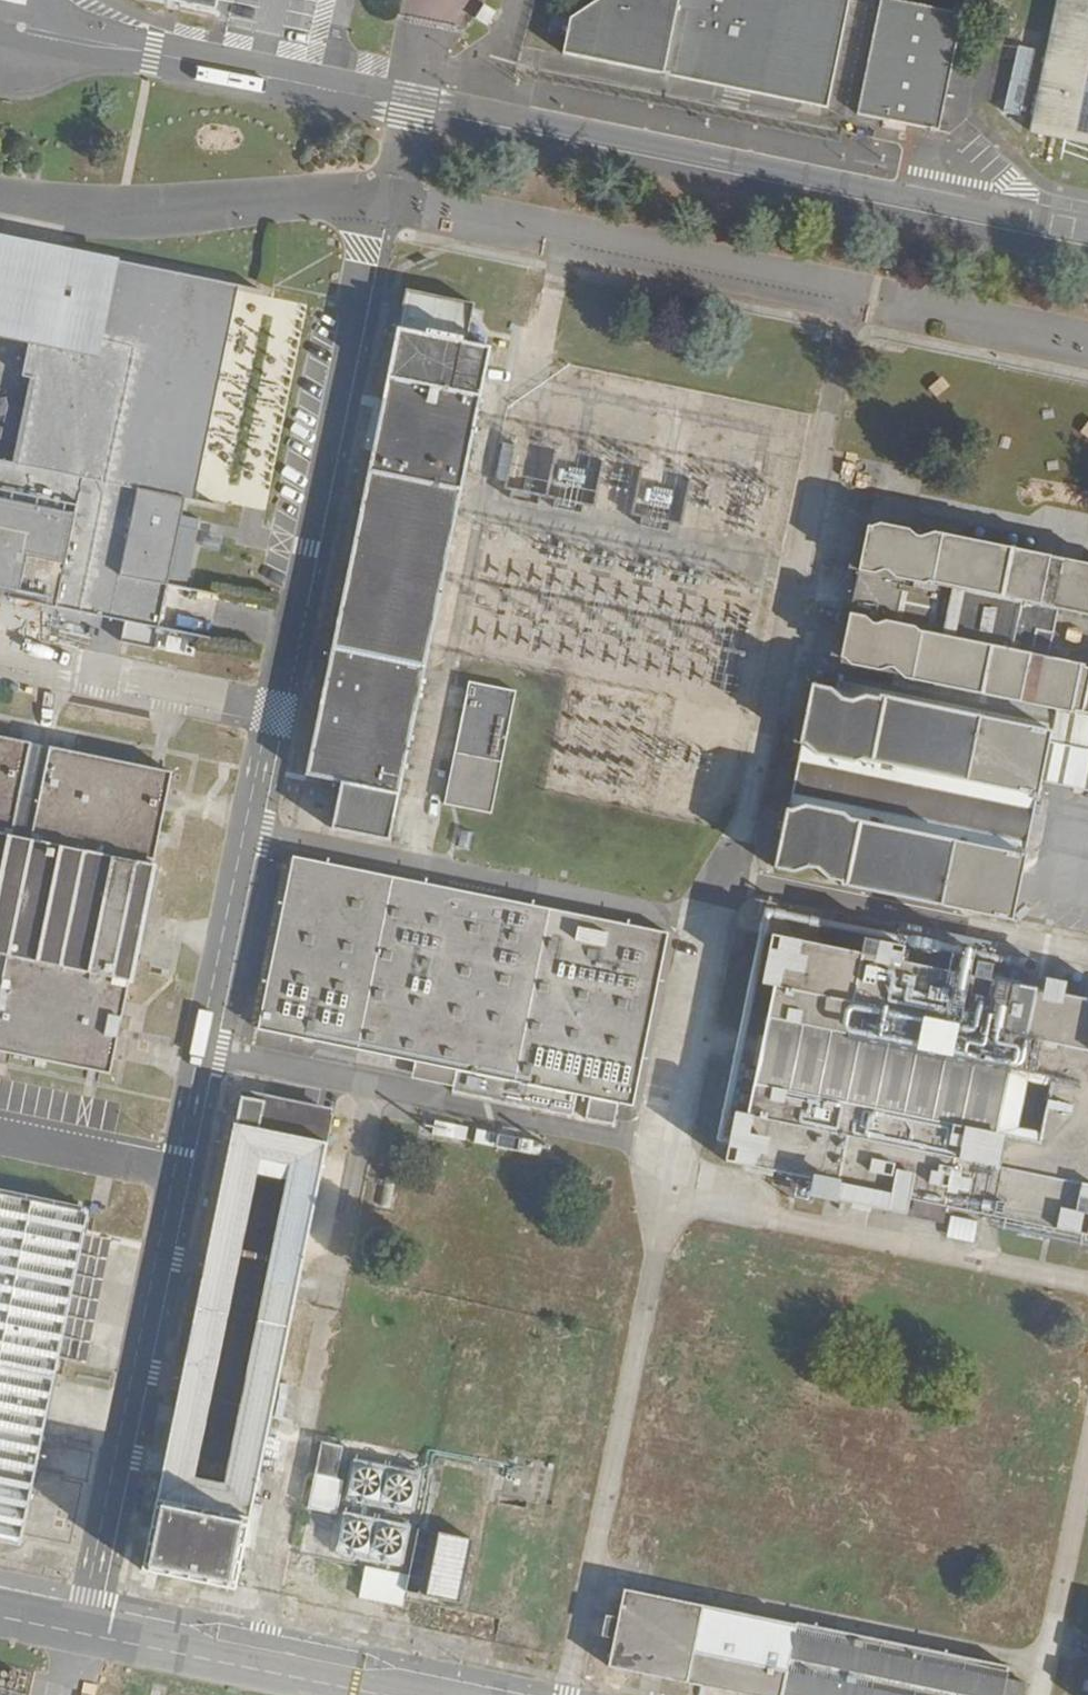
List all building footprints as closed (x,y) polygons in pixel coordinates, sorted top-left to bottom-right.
[(795,101),(822,107),(845,0),(595,0),(570,16),(562,53),(795,101)] [(852,113),(933,130),(957,11),(897,0),(875,0),(852,113)] [(1027,130),(1087,143),(1087,0),(1054,0),(1027,130)] [(500,14),(485,4),(475,17),(491,27),(500,14)] [(1006,110),(1021,112),(1032,53),(1017,50),(1006,110)] [(0,241),(0,463),(82,480),(182,501),(192,503),(237,290),(0,241)] [(475,304),(407,289),(307,776),(342,784),(332,830),(390,842),(430,648),(464,477),(492,348),(467,341),(475,304)] [(82,480),(0,463),(0,590),(57,602),(82,480)] [(199,522),(178,518),(182,501),(82,480),(57,602),(55,608),(155,629),(163,588),(166,575),(187,579),(199,522)] [(916,535),(911,528),(882,522),(875,526),(869,525),(862,555),(860,569),(875,572),(883,568),(889,569),(897,577),(925,583),(929,581),(933,582),(943,533),(933,531),(916,535)] [(943,533),(933,582),(1059,608),(1087,614),(1087,563),(943,533)] [(860,569),(850,614),(866,617),(871,624),(878,625),(887,621),(916,627),(919,631),(923,632),(933,582),(929,581),(925,583),(897,577),(889,569),(883,568),(875,572),(860,569)] [(1059,608),(933,582),(923,632),(1049,657),(1059,608)] [(163,588),(155,629),(205,640),(214,598),(163,588)] [(852,666),(881,672),(888,667),(902,678),(913,680),(923,632),(919,631),(916,627),(887,621),(878,625),(871,624),(866,617),(850,614),(841,658),(847,660),(852,666)] [(1055,709),(1075,713),(1076,710),(1084,668),(1085,665),(1049,657),(923,632),(913,680),(1055,709)] [(1084,668),(1076,710),(1087,713),(1087,669),(1084,668)] [(516,691),(470,682),(445,804),(492,814),(516,691)] [(880,699),(868,696),(852,702),(842,700),(832,690),(812,686),(800,743),(807,745),(816,754),(856,762),(862,757),(873,759),(886,697),(881,696),(880,699)] [(1050,731),(886,697),(873,759),(1038,793),(1040,780),(1050,731)] [(1040,780),(1087,790),(1087,713),(1076,710),(1075,713),(1055,709),(1050,731),(1040,780)] [(0,737),(0,977),(4,977),(0,995),(0,1052),(110,1076),(129,986),(134,987),(159,866),(153,865),(172,774),(51,747),(32,841),(13,837),(32,744),(0,737)] [(806,746),(800,743),(787,809),(793,810),(806,805),(846,813),(849,820),(860,822),(1025,856),(1038,793),(872,760),(862,758),(855,764),(816,757),(806,746)] [(51,747),(32,744),(13,837),(32,841),(51,747)] [(819,867),(830,879),(843,881),(843,883),(847,884),(849,878),(860,822),(849,820),(846,813),(806,805),(793,810),(787,809),(775,866),(795,871),(808,865),(819,867)] [(1025,856),(860,822),(849,878),(847,884),(1012,918),(1025,856)] [(668,934),(294,858),(258,1031),(633,1107),(668,934)] [(747,1108),(736,1105),(725,1159),(811,1177),(808,1193),(905,1213),(908,1197),(1087,1234),(1087,994),(1062,989),(1065,974),(1046,970),(1043,985),(990,974),(993,959),(976,956),(973,970),(901,955),(904,941),(864,932),(861,947),(773,929),(762,978),(774,980),(747,1108)] [(253,1092),(252,1099),(239,1097),(234,1124),(327,1142),(334,1108),(253,1092)] [(327,1142),(234,1124),(142,1572),(235,1591),(327,1142)] [(20,1549),(88,1213),(0,1195),(0,1544),(20,1549)] [(344,1448),(322,1444),(308,1510),(336,1515),(343,1484),(336,1482),(344,1448)] [(421,1473),(354,1459),(345,1501),(413,1516),(421,1473)] [(410,1526),(341,1512),(332,1555),(401,1568),(410,1526)] [(407,1574),(404,1588),(419,1591),(431,1531),(416,1528),(407,1574)] [(472,1537),(440,1531),(428,1592),(459,1598),(472,1537)] [(366,1566),(360,1596),(401,1605),(404,1588),(407,1574),(366,1566)] [(600,1671),(720,1694),(1017,1694),(1019,1685),(1000,1680),(1002,1668),(789,1625),(788,1630),(615,1596),(600,1671)]
